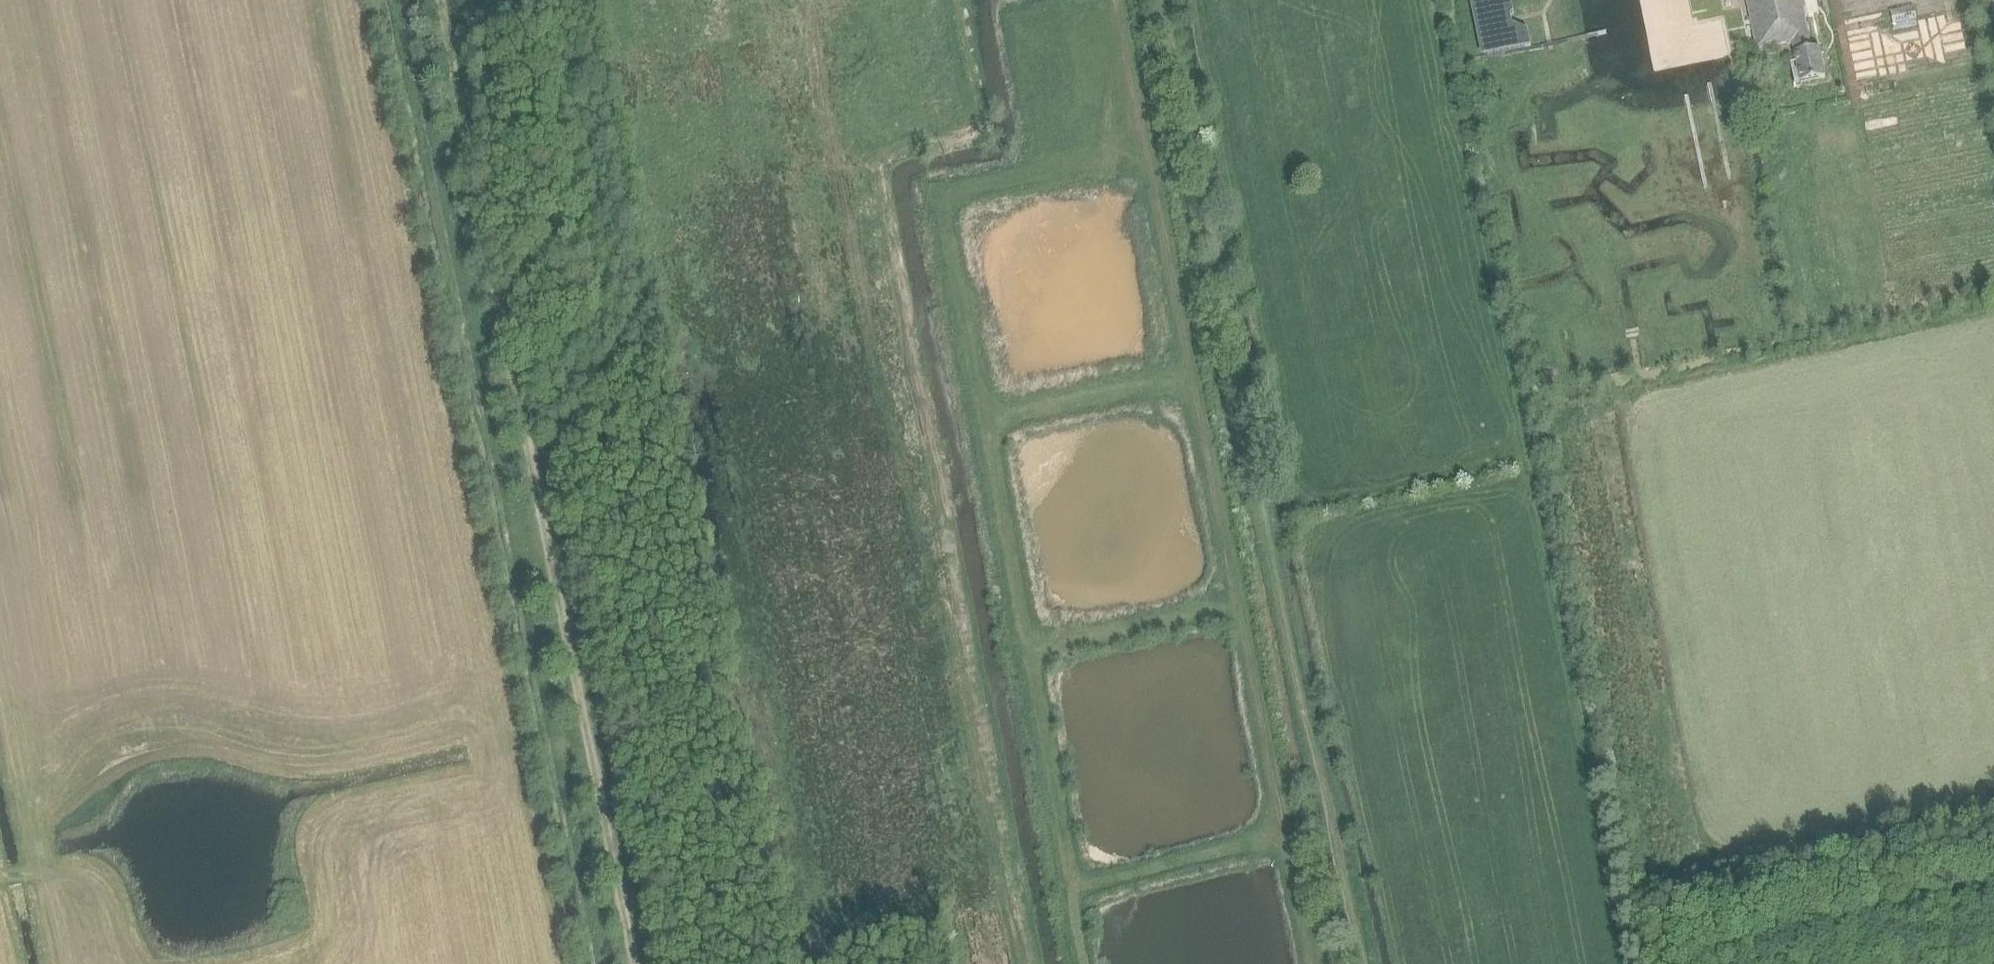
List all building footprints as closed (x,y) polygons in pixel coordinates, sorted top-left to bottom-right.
[(1531,46),(1528,30),(1512,24),(1511,15),(1514,12),(1511,0),(1476,0),(1488,55),(1531,46)] [(1801,0),(1747,0),(1756,47),(1793,40),(1801,80),(1824,75),(1818,46),(1811,47),(1801,0)]
